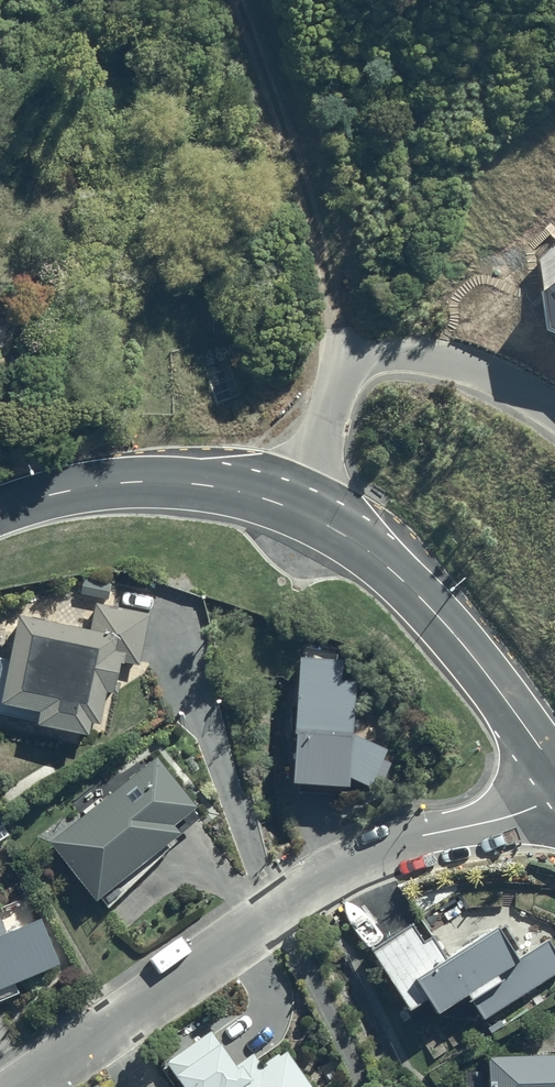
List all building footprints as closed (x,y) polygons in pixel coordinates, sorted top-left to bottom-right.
[(118,627),(21,610),(5,700),(43,706),(41,716),(103,727),(110,685),(122,687),(129,648),(115,645),(118,627)] [(345,657),(302,656),(299,733),(303,733),(301,777),(350,780),(350,771),(375,782),(389,745),(357,730),(361,678),(345,677),(345,657)] [(159,751),(53,839),(99,895),(184,826),(178,819),(200,801),(159,751)] [(0,903),(0,999),(21,991),(16,979),(61,960),(34,895),(2,908),(0,903)] [(486,1015),(554,974),(554,941),(553,937),(523,954),(503,922),(449,955),(425,915),(372,946),(409,1007),(431,994),(439,1008),(471,989),(486,1015)] [(292,1045),(266,1063),(256,1049),(239,1061),(215,1027),(170,1058),(190,1086),(321,1086),(292,1045)] [(493,1053),(494,1086),(554,1086),(554,1051),(493,1053)]
